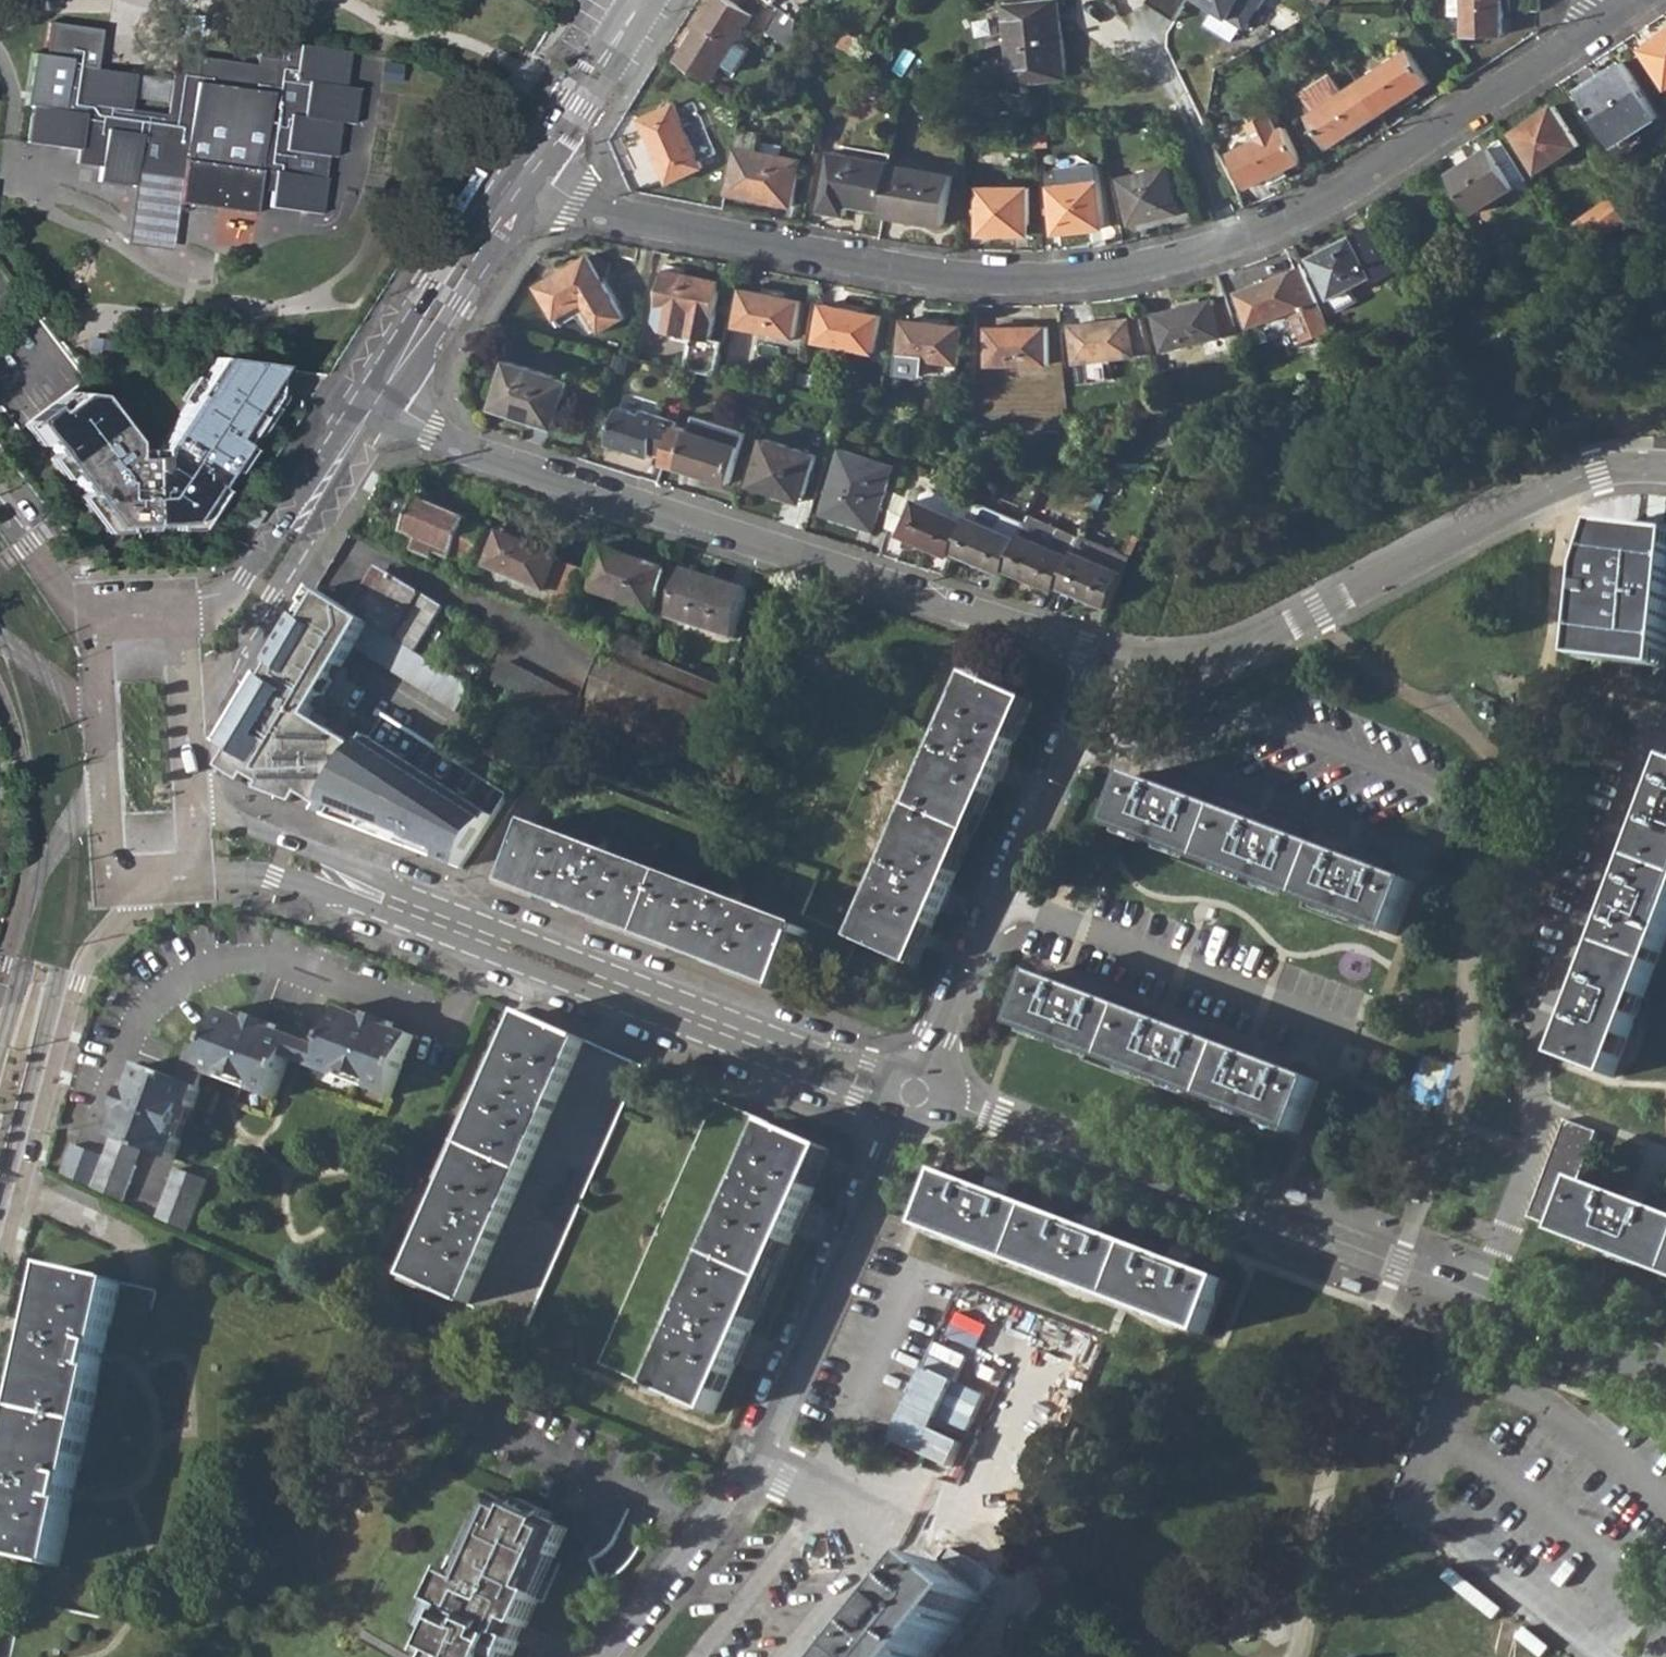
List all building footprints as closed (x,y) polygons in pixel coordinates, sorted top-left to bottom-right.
[(756,14),(732,0),(716,0),(680,58),(715,80),(756,14)] [(1071,77),(1062,0),(1044,0),(1007,4),(1016,84),(1071,77)] [(1147,2),(1178,21),(1190,0),(1149,0),(1147,2)] [(1248,26),(1264,0),(1203,0),(1248,26)] [(1505,0),(1453,0),(1453,14),(1466,14),(1467,34),(1505,34),(1505,0)] [(797,47),(800,18),(783,7),(768,30),(797,47)] [(135,172),(180,178),(177,202),(253,212),(256,188),(269,190),(267,207),(319,214),(324,178),(323,177),(326,156),(334,157),(339,122),(352,124),(357,88),(342,87),(347,51),(277,42),(273,67),(174,54),(171,80),(168,102),(166,115),(127,110),(129,97),(132,75),(132,74),(94,68),(99,29),(48,23),(44,55),(32,54),(25,106),(32,107),(28,143),(76,150),(75,164),(99,167),(97,179),(134,185),(135,172)] [(1665,83),(1665,34),(1643,49),(1665,83)] [(1383,59),(1386,65),(1410,50),(1406,45),(1383,59)] [(1415,93),(1432,81),(1411,49),(1410,50),(1386,65),(1361,82),(1382,114),(1396,105),(1415,93)] [(1616,146),(1661,116),(1625,61),(1580,91),(1616,146)] [(1286,106),(1300,97),(1283,67),(1269,75),(1286,106)] [(171,80),(132,75),(129,97),(168,102),(171,80)] [(1382,114),(1361,82),(1345,93),(1333,75),(1306,92),(1317,111),(1312,114),(1333,147),(1346,138),(1365,125),(1382,114)] [(1396,105),(1399,110),(1418,98),(1415,93),(1396,105)] [(672,182),(706,166),(678,104),(643,119),(672,182)] [(1541,171),(1582,144),(1557,105),(1515,132),(1541,171)] [(1258,134),(1261,140),(1281,130),(1279,124),(1258,134)] [(1346,138),(1350,143),(1368,131),(1365,125),(1346,138)] [(1290,168),(1305,161),(1288,126),(1281,130),(1261,140),(1234,152),(1250,187),(1270,177),(1290,168)] [(843,144),(841,153),(835,152),(824,210),(849,213),(850,203),(887,210),(895,165),(897,153),(843,144)] [(1476,212),(1518,186),(1493,147),(1451,173),(1476,212)] [(796,204),(805,159),(757,150),(748,196),(796,204)] [(1057,233),(1106,227),(1099,163),(1058,168),(1060,186),(1052,187),(1057,233)] [(947,223),(955,175),(895,165),(887,210),(886,213),(947,223)] [(1134,223),(1181,212),(1170,167),(1122,178),(1134,223)] [(1270,177),(1273,184),(1293,174),(1290,168),(1270,177)] [(135,172),(134,185),(126,237),(172,244),(177,202),(180,178),(135,172)] [(59,189),(71,191),(72,179),(60,177),(59,189)] [(1030,234),(1030,188),(981,188),(981,234),(1030,234)] [(1602,205),(1618,229),(1632,220),(1616,196),(1602,205)] [(1593,245),(1618,229),(1602,205),(1577,222),(1593,245)] [(1374,225),(1312,257),(1320,272),(1333,296),(1334,299),(1340,310),(1357,301),(1352,289),(1376,276),(1378,281),(1401,270),(1374,225)] [(607,282),(612,261),(590,255),(538,286),(561,325),(582,312),(578,306),(586,302),(602,331),(627,317),(607,282)] [(1239,291),(1252,327),(1290,312),(1302,343),(1332,331),(1320,303),(1310,278),(1305,266),(1295,270),(1239,291)] [(713,338),(724,281),(665,270),(658,307),(656,317),(664,328),(698,334),(691,370),(696,371),(716,374),(722,340),(713,338)] [(1310,278),(1320,303),(1333,296),(1320,272),(1310,278)] [(796,337),(803,300),(743,289),(736,326),(796,337)] [(1225,336),(1216,303),(1215,298),(1157,313),(1166,350),(1225,336)] [(1216,303),(1225,336),(1240,332),(1229,300),(1216,303)] [(582,312),(596,335),(602,331),(586,302),(578,306),(582,312)] [(876,352),(882,315),(823,305),(817,341),(876,352)] [(1078,363),(1138,355),(1133,318),(1073,325),(1078,363)] [(962,363),(965,325),(904,320),(901,358),(962,363)] [(1050,364),(1049,326),(990,327),(990,365),(1050,364)] [(558,427),(573,380),(511,360),(498,403),(523,411),(522,415),(558,427)] [(43,406),(39,400),(8,423),(96,534),(182,531),(267,405),(267,368),(207,362),(142,462),(111,458),(113,443),(78,394),(57,393),(43,406)] [(496,407),(522,415),(523,411),(498,403),(496,407)] [(644,411),(643,414),(620,407),(609,443),(652,457),(653,452),(669,457),(680,422),(644,411)] [(936,430),(940,416),(924,412),(920,426),(936,430)] [(732,483),(748,432),(695,415),(692,424),(680,420),(680,422),(669,457),(680,461),(704,469),(703,473),(732,483)] [(806,501),(820,454),(768,438),(754,484),(806,501)] [(876,528),(896,465),(845,449),(825,513),(876,528)] [(679,466),(703,473),(704,469),(680,461),(679,466)] [(372,494),(382,477),(377,474),(372,472),(363,489),(372,494)] [(921,499),(905,533),(956,555),(958,550),(977,507),(963,501),(937,489),(928,493),(924,500),(921,499)] [(471,522),(471,520),(417,498),(404,533),(419,539),(414,552),(434,561),(437,554),(454,561),(455,557),(475,565),(490,529),(471,522)] [(1010,568),(1029,524),(979,502),(977,507),(958,550),(1008,572),(1010,568)] [(252,505),(241,522),(246,525),(250,528),(261,511),(252,505)] [(1062,584),(1083,537),(1034,514),(1029,524),(1010,568),(1060,590),(1062,584)] [(1665,670),(1665,533),(1600,527),(1588,565),(1582,662),(1665,670)] [(560,562),(562,558),(501,533),(487,567),(548,593),(549,589),(560,562)] [(1128,553),(1085,534),(1083,537),(1062,584),(1112,606),(1135,555),(1128,553)] [(1128,553),(1135,555),(1141,541),(1135,538),(1128,553)] [(632,563),(633,560),(604,551),(591,592),(654,612),(666,574),(632,563)] [(585,572),(560,562),(549,589),(559,592),(577,600),(585,572)] [(353,610),(359,615),(387,571),(380,566),(353,610)] [(417,652),(445,607),(387,571),(359,615),(405,644),(417,652)] [(736,639),(751,592),(688,572),(674,619),(736,639)] [(282,648),(336,683),(358,648),(458,713),(474,687),(417,652),(405,644),(359,615),(353,610),(318,588),(282,648)] [(577,600),(559,592),(549,615),(569,624),(577,600)] [(614,641),(589,704),(508,662),(497,682),(512,691),(509,696),(549,717),(577,732),(583,716),(728,775),(744,782),(776,709),(754,700),(730,690),(650,657),(614,641)] [(323,815),(371,741),(320,709),(336,683),(282,648),(221,745),(223,777),(323,815)] [(893,712),(822,870),(559,771),(514,888),(571,909),(573,902),(595,911),(592,918),(705,960),(707,954),(729,962),(726,968),(785,991),(799,953),(846,972),(859,941),(916,967),(941,912),(935,910),(944,888),(950,891),(999,782),(993,779),(1002,758),(1009,761),(1035,704),(975,677),(949,735),(893,712)] [(467,757),(473,748),(413,711),(404,725),(463,763),(467,757)] [(587,737),(621,754),(628,740),(593,723),(587,737)] [(496,819),(373,738),(371,741),(323,815),(463,868),(496,819)] [(466,765),(479,773),(483,767),(467,757),(463,763),(466,765)] [(993,779),(999,782),(1009,761),(1002,758),(993,779)] [(1665,933),(1665,774),(1659,793),(1652,810),(1621,891),(1615,909),(1584,990),(1577,1007),(1559,1055),(1612,1075),(1665,933)] [(722,788),(739,795),(744,782),(728,775),(722,788)] [(1194,798),(1176,792),(1137,777),(1116,829),(1398,937),(1418,883),(1378,868),(1360,862),(1292,835),(1275,829),(1194,798)] [(1176,792),(1194,798),(1197,790),(1193,787),(1184,784),(1179,784),(1176,792)] [(1645,807),(1652,810),(1659,793),(1651,789),(1648,793),(1645,802),(1645,807)] [(1275,829),(1292,835),(1295,828),(1291,825),(1282,821),(1278,821),(1275,829)] [(1360,862),(1378,868),(1381,860),(1377,857),(1368,854),(1363,854),(1360,862)] [(935,910),(941,912),(950,891),(944,888),(935,910)] [(1607,906),(1615,909),(1621,891),(1614,888),(1611,891),(1607,901),(1607,906)] [(571,909),(592,918),(595,911),(573,902),(571,909)] [(705,960),(726,968),(729,962),(707,954),(705,960)] [(1099,997),(1081,991),(1042,976),(1021,1029),(1302,1136),(1323,1082),(1283,1067),(1265,1061),(1197,1035),(1180,1028),(1099,997)] [(1081,991),(1099,997),(1102,990),(1098,987),(1089,983),(1084,983),(1081,991)] [(1570,1004),(1577,1007),(1584,990),(1576,987),(1574,990),(1570,999),(1570,1004)] [(396,1029),(362,1017),(342,1009),(327,1050),(312,1044),(305,1064),(340,1077),(343,1070),(374,1082),(371,1089),(394,1098),(417,1037),(396,1029)] [(279,1032),(246,1018),(225,1011),(210,1052),(203,1072),(208,1074),(225,1081),(228,1073),(259,1086),(256,1093),(276,1100),(291,1059),(298,1039),(279,1032)] [(362,1017),(396,1029),(399,1024),(364,1012),(362,1017)] [(246,1018),(279,1032),(281,1027),(248,1014),(246,1018)] [(1180,1028),(1197,1035),(1200,1027),(1197,1024),(1188,1021),(1183,1021),(1180,1028)] [(470,1310),(588,1047),(532,1022),(515,1059),(511,1057),(504,1071),(511,1074),(498,1103),(491,1100),(446,1202),(452,1205),(439,1234),(434,1231),(410,1283),(470,1310)] [(291,1059),(305,1064),(312,1044),(298,1039),(291,1059)] [(181,1080),(203,1087),(208,1074),(203,1072),(210,1052),(194,1045),(181,1080)] [(1265,1061),(1283,1067),(1286,1060),(1282,1056),(1273,1053),(1268,1053),(1265,1061)] [(203,1087),(181,1080),(141,1065),(134,1084),(122,1118),(114,1140),(145,1151),(176,1162),(184,1141),(176,1138),(188,1106),(195,1109),(203,1087)] [(340,1077),(371,1089),(374,1082),(343,1070),(340,1077)] [(491,1100),(498,1103),(511,1074),(504,1071),(491,1100)] [(225,1081),(256,1093),(259,1086),(228,1073),(225,1081)] [(117,1116),(122,1118),(134,1084),(130,1083),(117,1116)] [(176,1138),(184,1141),(195,1109),(188,1106),(176,1138)] [(1,1113),(0,1115),(0,1130),(5,1131),(9,1115),(1,1113)] [(808,1189),(825,1151),(771,1127),(652,1390),(711,1416),(734,1364),(728,1362),(741,1333),(747,1336),(793,1233),(787,1231),(800,1202),(806,1205),(813,1191),(808,1189)] [(109,1155),(140,1167),(145,1151),(114,1140),(109,1155)] [(109,1155),(108,1158),(74,1145),(63,1174),(126,1204),(140,1167),(109,1155)] [(189,1232),(209,1180),(178,1169),(159,1218),(189,1232)] [(1005,1198),(988,1191),(949,1176),(928,1229),(1209,1336),(1229,1283),(1189,1268),(1172,1261),(1104,1235),(1087,1229),(1005,1198)] [(1630,1200),(1582,1182),(1562,1236),(1665,1275),(1665,1214),(1647,1207),(1630,1200)] [(988,1191),(1005,1198),(1008,1190),(1005,1187),(995,1183),(991,1184),(988,1191)] [(1630,1200),(1647,1207),(1650,1200),(1647,1196),(1637,1193),(1633,1192),(1630,1200)] [(434,1231),(439,1234),(452,1205),(446,1202),(434,1231)] [(787,1231),(793,1233),(806,1205),(800,1202),(787,1231)] [(1087,1229),(1104,1235),(1107,1227),(1103,1225),(1094,1221),(1089,1221),(1087,1229)] [(1172,1261),(1189,1268),(1192,1260),(1189,1257),(1180,1253),(1175,1254),(1172,1261)] [(0,1511),(0,1556),(56,1568),(116,1284),(51,1270),(0,1511)] [(728,1362),(734,1364),(747,1336),(741,1333),(728,1362)] [(446,1651),(459,1656),(511,1656),(514,1651),(520,1653),(526,1639),(519,1635),(525,1621),(533,1625),(546,1596),(540,1593),(559,1550),(565,1553),(577,1526),(503,1493),(491,1521),(497,1524),(484,1551),(478,1548),(466,1576),(457,1572),(444,1600),(446,1601),(441,1614),(438,1613),(433,1625),(448,1631),(440,1648),(446,1651)] [(985,1599),(941,1564),(909,1602),(896,1619),(865,1656),(938,1656),(985,1599)] [(889,1613),(896,1619),(909,1602),(903,1596),(897,1600),(891,1607),(889,1613)]
